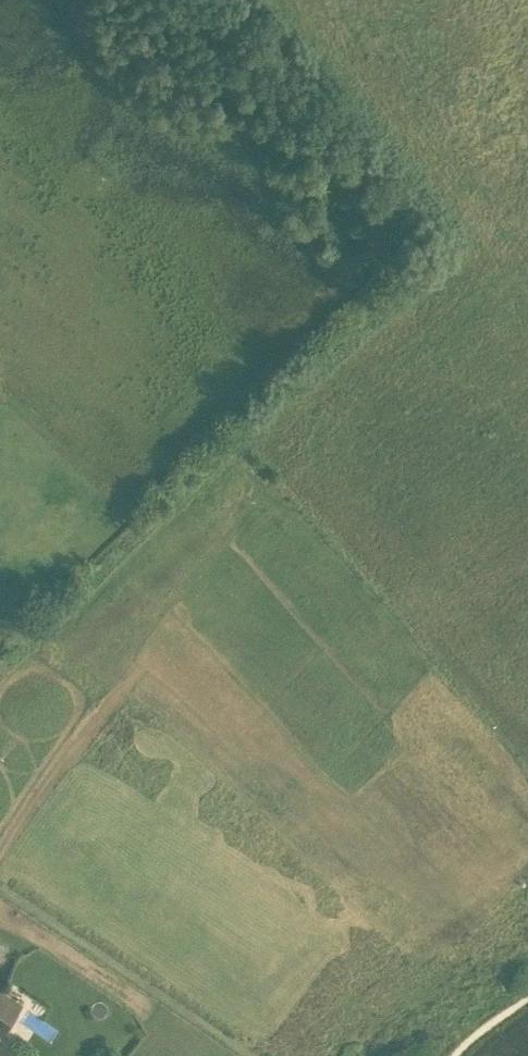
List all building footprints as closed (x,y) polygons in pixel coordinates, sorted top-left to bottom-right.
[(2,1030),(20,1003),(0,990),(0,1029),(2,1030)]
